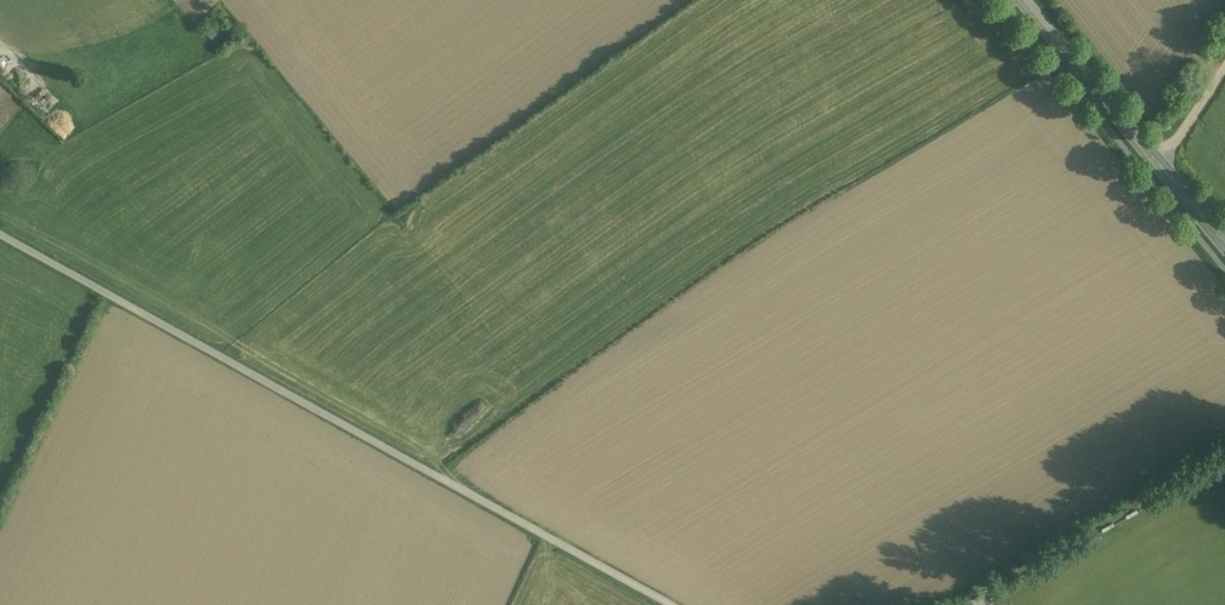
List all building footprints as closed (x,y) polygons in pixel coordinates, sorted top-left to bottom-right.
[(968,604),(985,604),(994,601),(988,589),(965,600),(968,604)]
